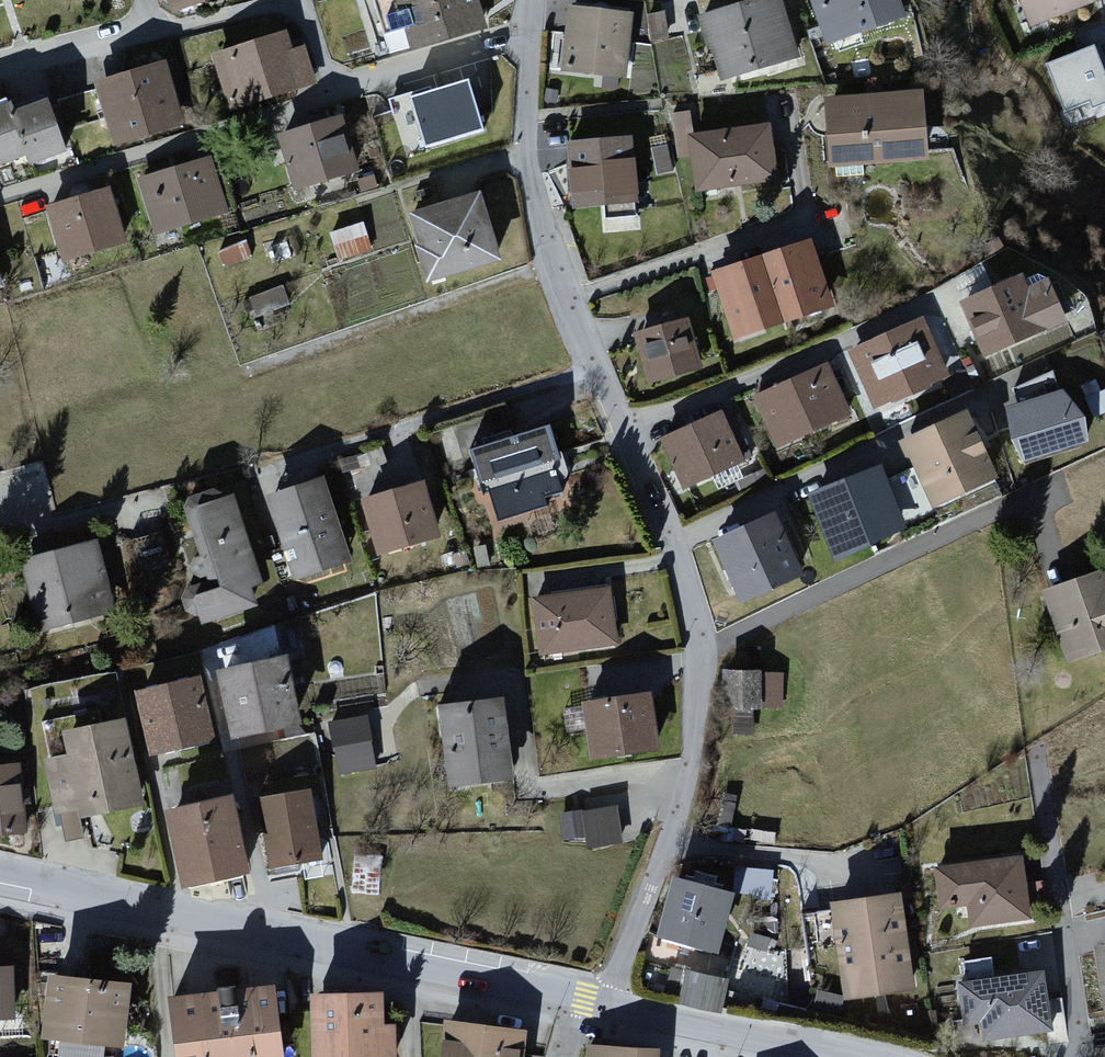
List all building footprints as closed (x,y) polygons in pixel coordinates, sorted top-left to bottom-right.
[(172,18),(227,0),(166,0),(172,18)] [(380,60),(487,32),(478,0),(364,0),(380,60)] [(702,17),(724,83),(804,58),(785,0),(755,0),(702,17)] [(831,49),(911,22),(904,0),(814,0),(831,49)] [(1032,31),(1104,5),(1104,0),(1021,0),(1032,31)] [(638,17),(571,10),(564,74),(631,81),(638,17)] [(285,31),(212,54),(229,111),(317,85),(307,50),(292,55),(285,31)] [(1047,65),(1068,125),(1104,112),(1104,80),(1094,49),(1047,65)] [(169,66),(97,87),(115,148),(187,127),(169,66)] [(475,78),(410,98),(428,156),(493,135),(475,78)] [(928,92),(831,101),(837,169),(934,161),(928,92)] [(36,167),(38,175),(67,165),(47,109),(13,121),(8,107),(0,110),(0,180),(36,167)] [(349,116),(285,135),(302,195),(366,177),(349,116)] [(771,125),(689,137),(697,193),(780,181),(771,125)] [(638,142),(574,145),(578,214),(642,210),(638,142)] [(215,156),(141,178),(159,239),(233,217),(215,156)] [(117,191),(52,212),(71,270),(136,249),(117,191)] [(483,191),(412,211),(430,277),(502,257),(483,191)] [(377,258),(368,222),(331,232),(340,268),(377,258)] [(816,241),(717,276),(742,347),(841,312),(816,241)] [(1025,275),(963,304),(989,360),(1070,321),(1049,277),(1030,286),(1025,275)] [(930,320),(853,354),(879,414),(956,380),(930,320)] [(695,324),(638,338),(650,386),(706,372),(695,324)] [(830,363),(755,397),(781,454),(856,419),(830,363)] [(1004,408),(1021,464),(1089,444),(1072,388),(1004,408)] [(727,413),(666,442),(690,492),(751,463),(727,413)] [(971,417),(905,450),(937,513),(1003,480),(971,417)] [(558,424),(470,453),(484,495),(572,467),(558,424)] [(909,528),(884,467),(813,496),(837,556),(909,528)] [(330,477),(272,493),(298,583),(356,567),(330,477)] [(436,485),(364,505),(380,564),(452,544),(436,485)] [(240,498),(187,514),(208,582),(186,589),(201,638),(277,614),(240,498)] [(805,580),(779,520),(717,547),(743,607),(805,580)] [(104,540),(23,563),(45,640),(125,617),(104,540)] [(1047,594),(1074,670),(1104,659),(1104,573),(1047,594)] [(609,589),(527,603),(536,656),(619,642),(609,589)] [(291,658),(219,674),(233,742),(305,726),(291,658)] [(788,675),(730,675),(730,715),(788,715),(788,675)] [(206,678),(139,692),(154,758),(220,743),(206,678)] [(655,695),(584,702),(589,757),(661,750),(655,695)] [(507,701),(443,708),(453,795),(517,787),(507,701)] [(65,753),(45,757),(61,834),(145,816),(124,720),(61,733),(65,753)] [(379,720),(335,725),(342,779),(386,774),(379,720)] [(0,763),(0,837),(30,835),(25,761),(0,763)] [(313,792),(258,802),(272,879),(328,869),(313,792)] [(226,796),(168,812),(188,888),(246,872),(226,796)] [(623,807),(590,808),(591,837),(625,836),(623,807)] [(1030,856),(936,869),(946,937),(1039,924),(1030,856)] [(738,868),(737,894),(776,895),(777,869),(738,868)] [(739,895),(677,879),(660,941),(723,957),(739,895)] [(905,895),(835,904),(848,1001),(918,992),(905,895)] [(967,961),(969,980),(998,979),(997,960),(967,961)] [(19,1024),(18,966),(0,967),(0,1025),(19,1024)] [(1048,971),(960,985),(967,1027),(984,1025),(988,1048),(1059,1036),(1048,971)] [(732,983),(687,972),(679,1003),(724,1014),(732,983)] [(132,985),(51,976),(43,1043),(125,1052),(132,985)] [(179,999),(187,1056),(285,1056),(276,987),(179,999)] [(314,998),(316,1056),(397,1056),(396,1026),(384,1026),(383,996),(314,998)] [(448,1022),(444,1056),(528,1056),(531,1032),(448,1022)]
